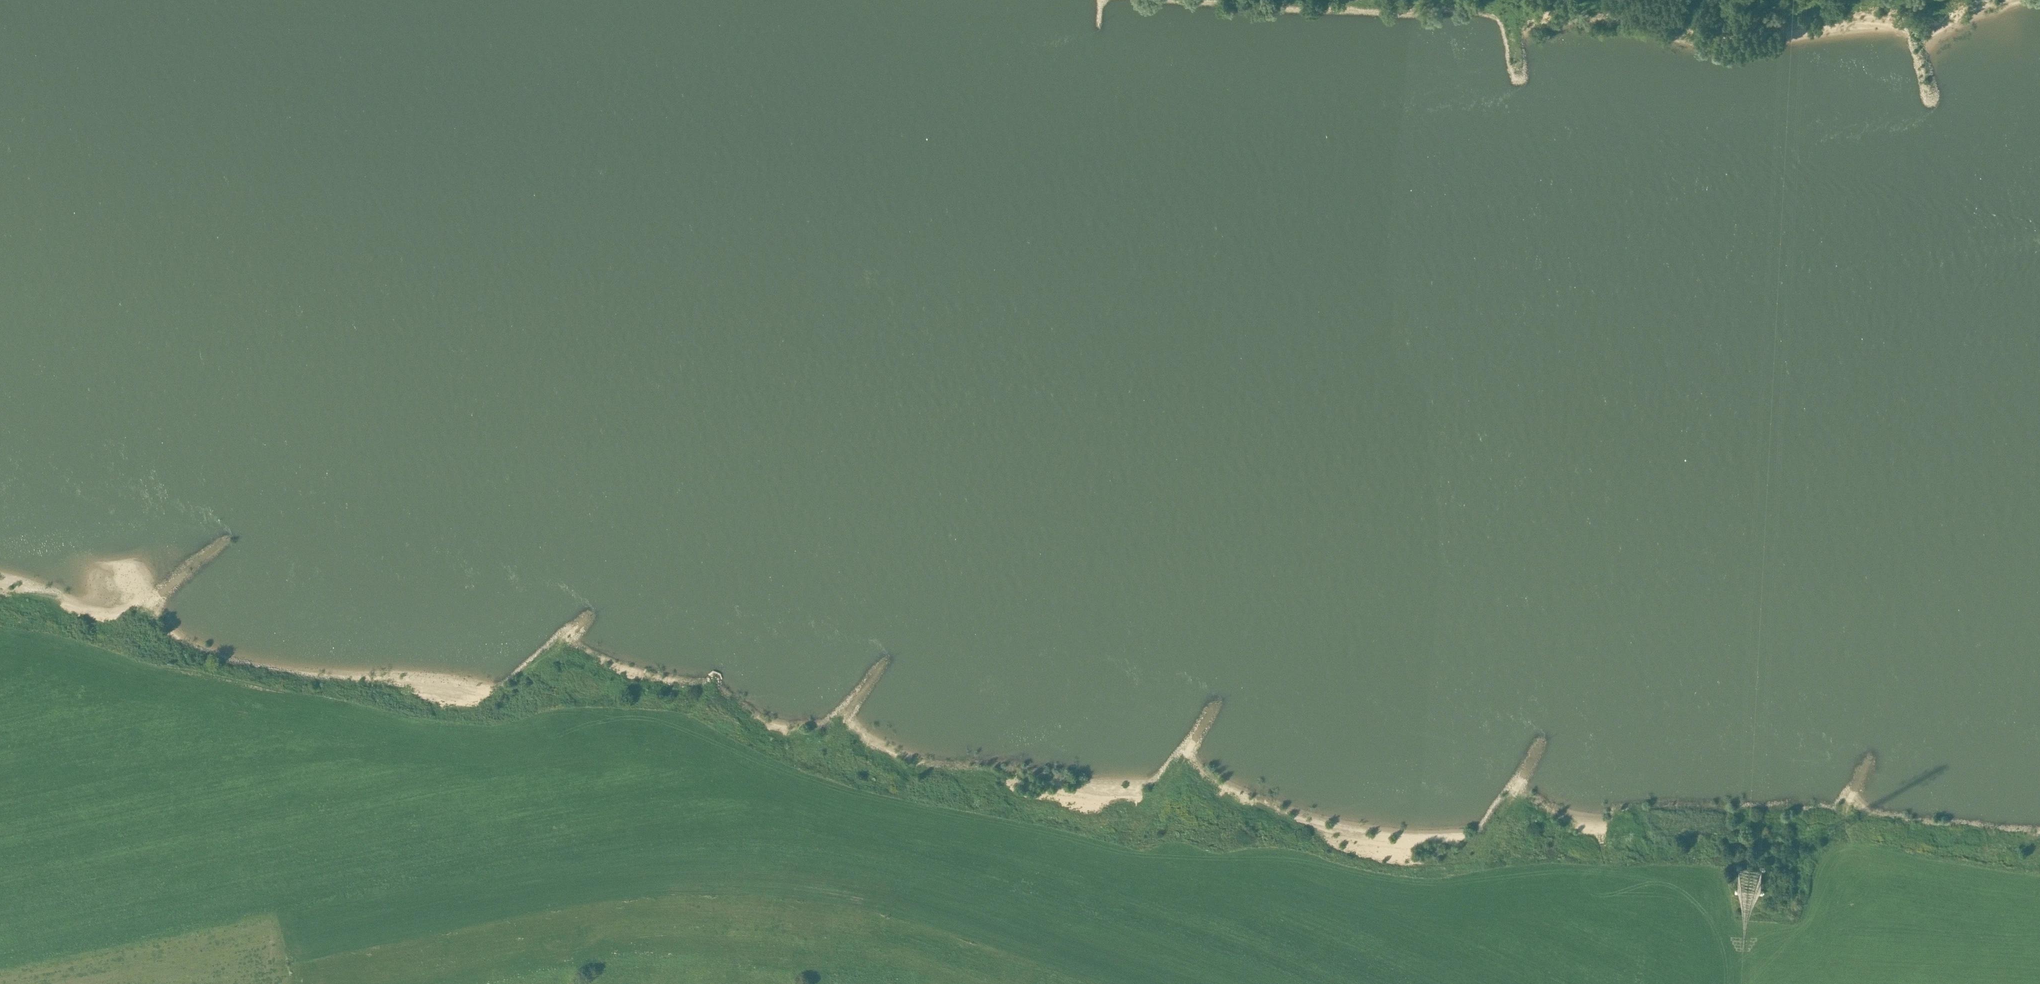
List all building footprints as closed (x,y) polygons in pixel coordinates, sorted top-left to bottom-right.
[(1740,889),(1762,889),(1762,867),(1740,866),(1740,889)]
